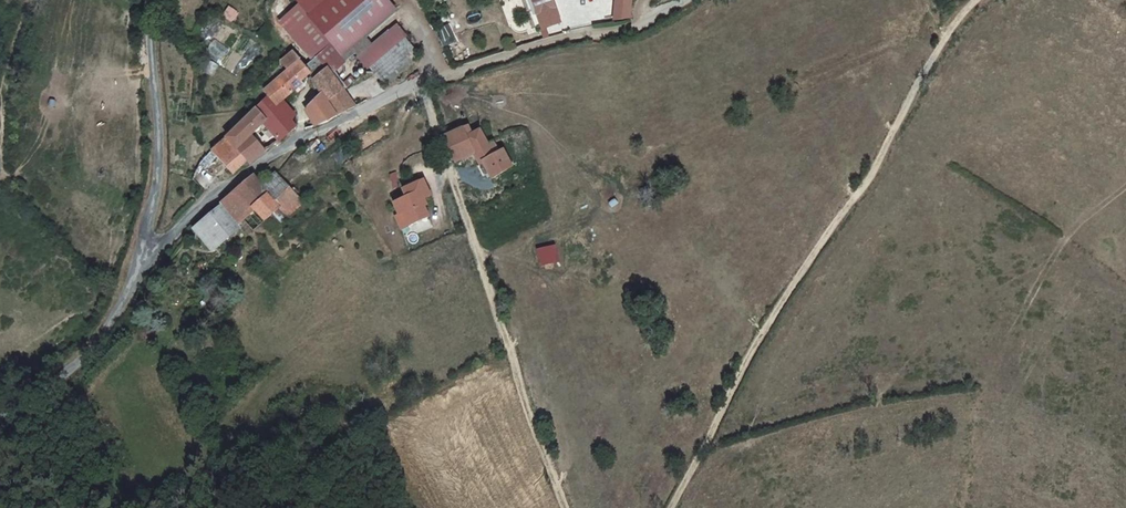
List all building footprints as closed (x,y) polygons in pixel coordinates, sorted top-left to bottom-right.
[(299,9),(310,0),(291,0),(299,9)] [(299,9),(334,48),(343,58),(393,14),(380,0),(310,0),(299,9)] [(535,11),(538,9),(541,16),(548,31),(565,24),(555,0),(530,0),(535,11)] [(631,0),(613,0),(612,19),(631,19),(631,0)] [(334,48),(299,9),(278,28),(313,67),(318,63),(326,72),(334,80),(346,69),(330,51),(334,48)] [(397,30),(361,59),(370,69),(388,88),(422,62),(405,41),(397,30)] [(270,104),(259,114),(283,139),(285,139),(288,137),(293,135),(298,133),(290,124),(297,118),(285,106),(304,89),(302,87),(311,79),(294,58),(283,68),(290,76),(265,98),(270,104)] [(334,80),(326,72),(309,86),(321,102),(346,115),(350,113),(356,110),(334,80)] [(346,115),(321,102),(310,113),(319,128),(322,127),(346,115)] [(319,128),(310,113),(308,116),(308,117),(313,127),(315,130),(319,128)] [(283,139),(259,114),(212,158),(214,161),(234,179),(248,165),(252,170),(267,155),(254,139),(263,130),(278,144),(283,139)] [(470,131),(449,142),(461,164),(477,156),(483,168),(488,166),(495,180),(514,170),(506,154),(501,156),(495,144),(489,147),(482,134),(474,138),(470,131)] [(262,189),(279,214),(296,200),(277,177),(262,189)] [(256,179),(237,192),(239,195),(254,217),(260,226),(279,214),(262,189),(256,179)] [(427,183),(406,191),(408,199),(396,203),(400,215),(397,217),(402,230),(430,219),(425,208),(424,209),(421,203),(433,198),(427,183)] [(254,217),(239,195),(213,213),(230,236),(254,217)] [(296,200),(279,214),(287,225),(304,213),(296,200)] [(230,236),(213,213),(192,232),(213,254),(230,236)] [(542,268),(561,262),(555,244),(536,250),(542,268)]
